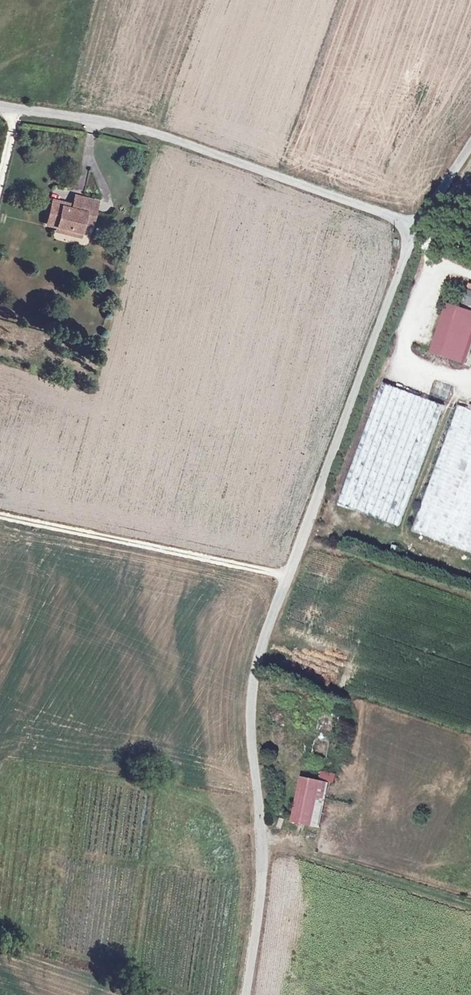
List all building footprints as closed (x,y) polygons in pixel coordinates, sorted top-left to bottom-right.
[(72,204),(64,202),(63,206),(78,210),(82,197),(74,195),(72,204)] [(58,229),(72,233),(73,229),(82,231),(84,223),(90,224),(92,213),(82,211),(83,206),(93,209),(96,200),(82,197),(78,210),(63,206),(64,202),(54,200),(49,223),(58,226),(58,229)] [(470,306),(470,283),(467,283),(462,304),(470,306)] [(436,351),(461,359),(470,327),(470,311),(451,304),(436,351)] [(388,384),(343,503),(403,526),(448,405),(388,384)] [(470,552),(470,407),(462,404),(415,530),(470,552)] [(301,597),(290,593),(288,599),(299,603),(301,597)] [(316,756),(331,760),(335,744),(320,740),(316,756)] [(323,829),(334,786),(323,784),(306,780),(296,823),(323,829)]
